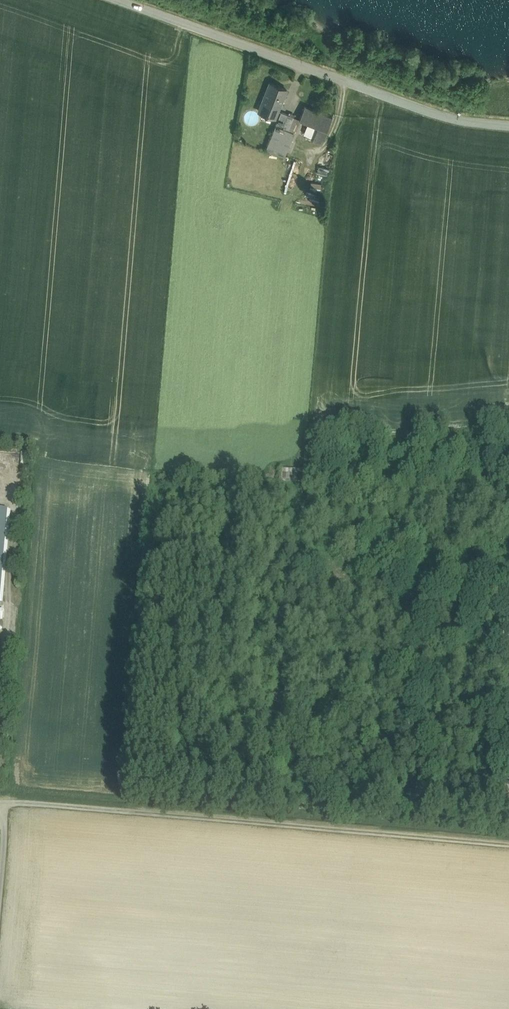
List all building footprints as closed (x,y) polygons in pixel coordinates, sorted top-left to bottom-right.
[(287,90),(269,83),(258,109),(267,113),(267,114),(269,114),(276,116),(287,90)] [(332,117),(305,106),(299,119),(318,127),(312,140),(322,144),(332,117)] [(281,111),(275,126),(282,129),(288,114),(281,111)] [(282,129),(292,133),(298,118),(288,114),(282,129)] [(282,129),(275,126),(266,149),(283,156),(292,133),(282,129)] [(294,160),(290,173),(297,175),(301,162),(294,160)]
